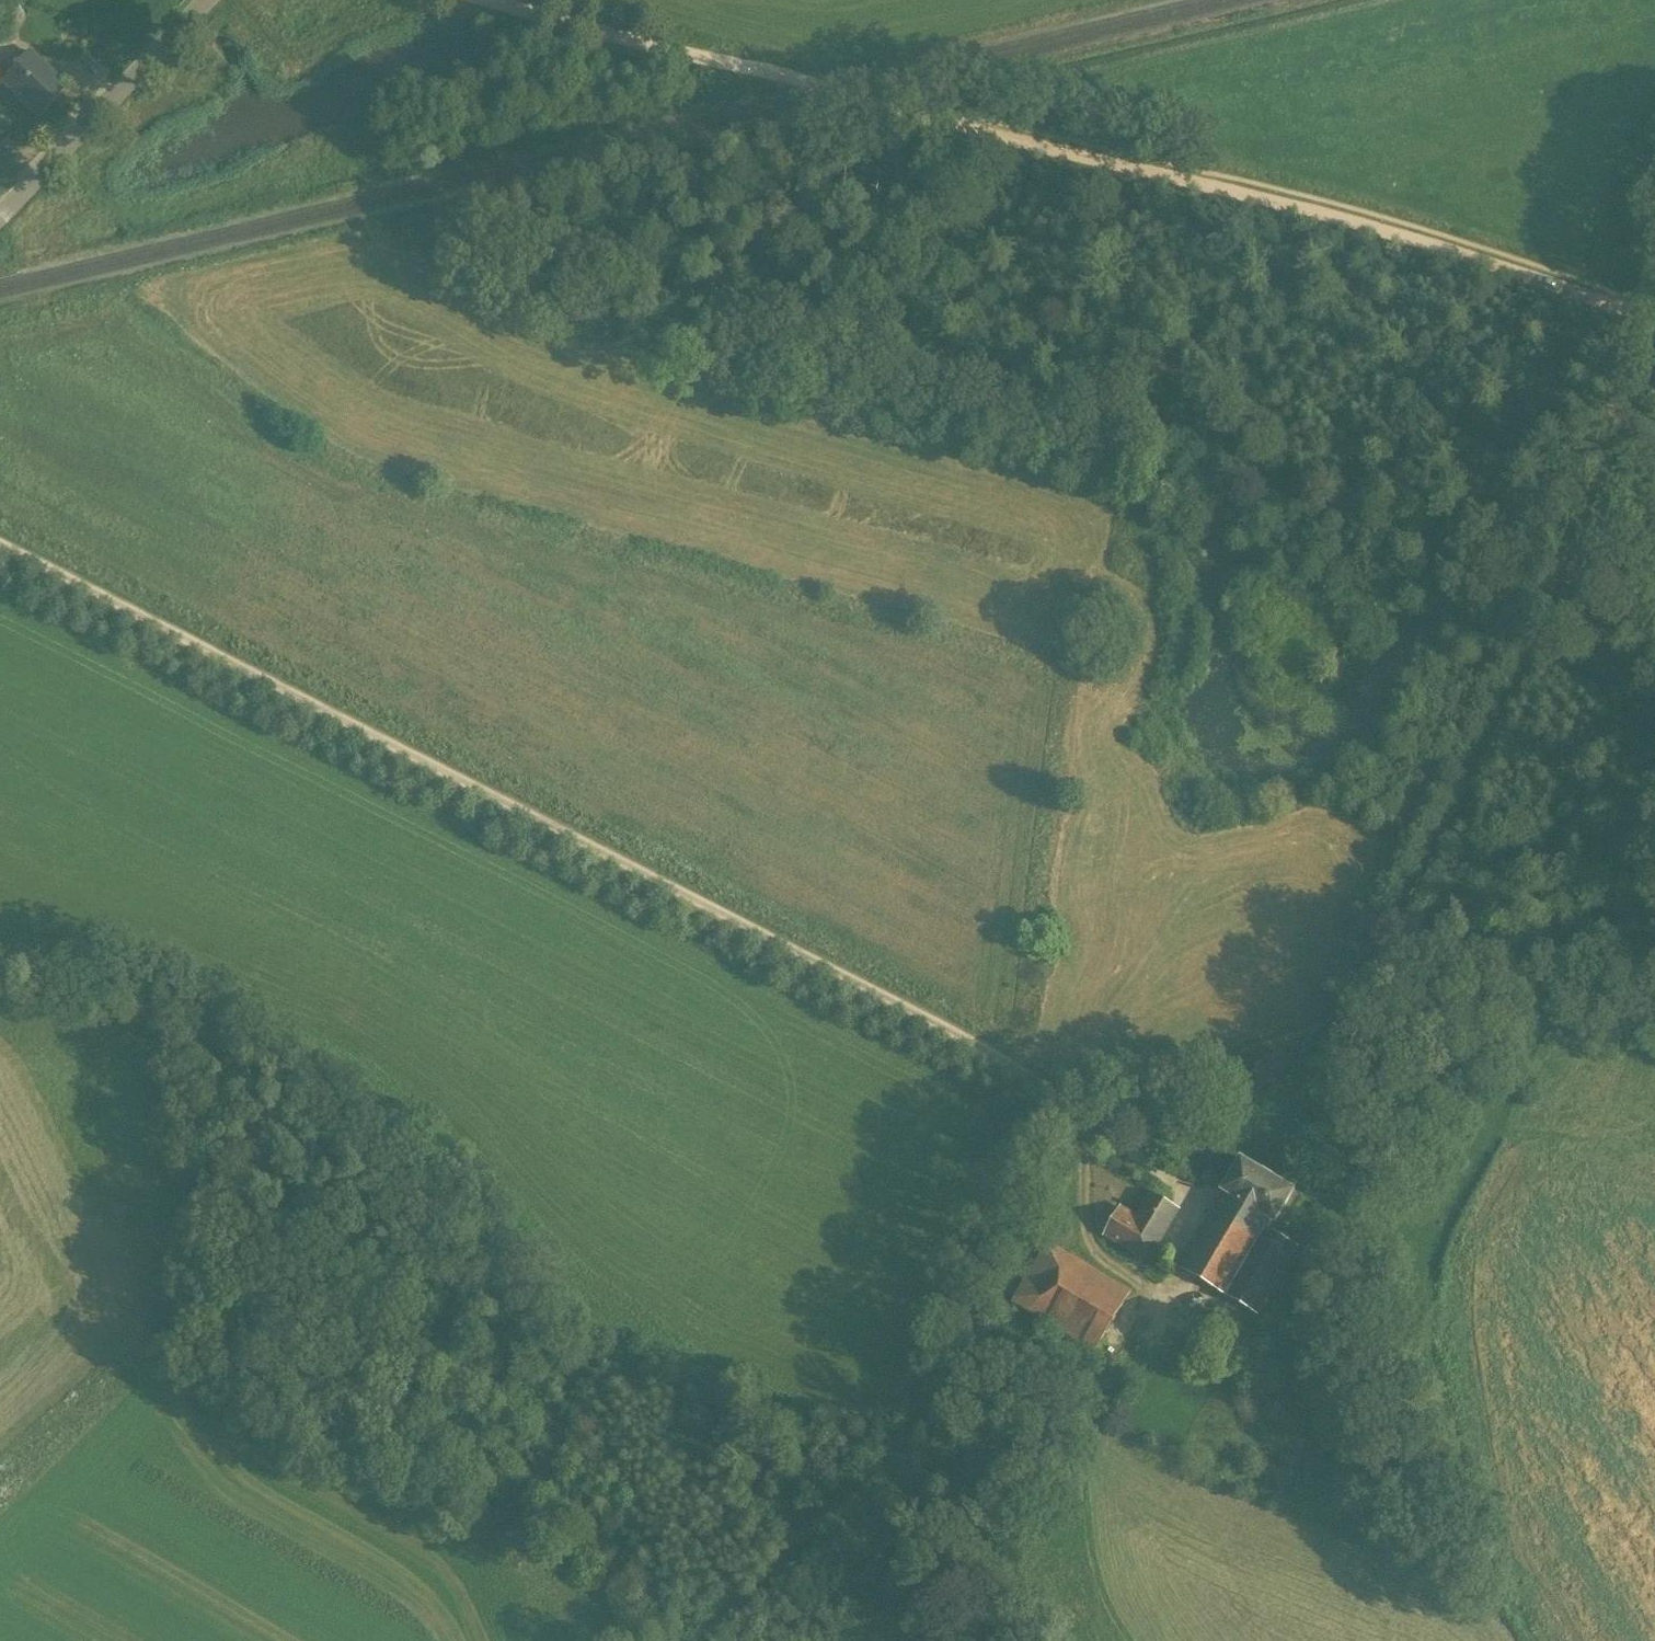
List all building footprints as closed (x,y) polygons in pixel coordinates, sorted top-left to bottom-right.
[(28,51),(0,81),(41,118),(62,91),(51,81),(55,76),(28,51)] [(1225,1295),(1265,1228),(1270,1220),(1275,1223),(1295,1189),(1242,1157),(1222,1191),(1225,1192),(1179,1267),(1225,1295)] [(1103,1237),(1149,1264),(1181,1209),(1150,1192),(1137,1214),(1122,1205),(1103,1237)] [(1265,1228),(1225,1295),(1258,1314),(1298,1248),(1265,1228)] [(1132,1292),(1053,1245),(1013,1301),(1096,1351),(1132,1292)]
